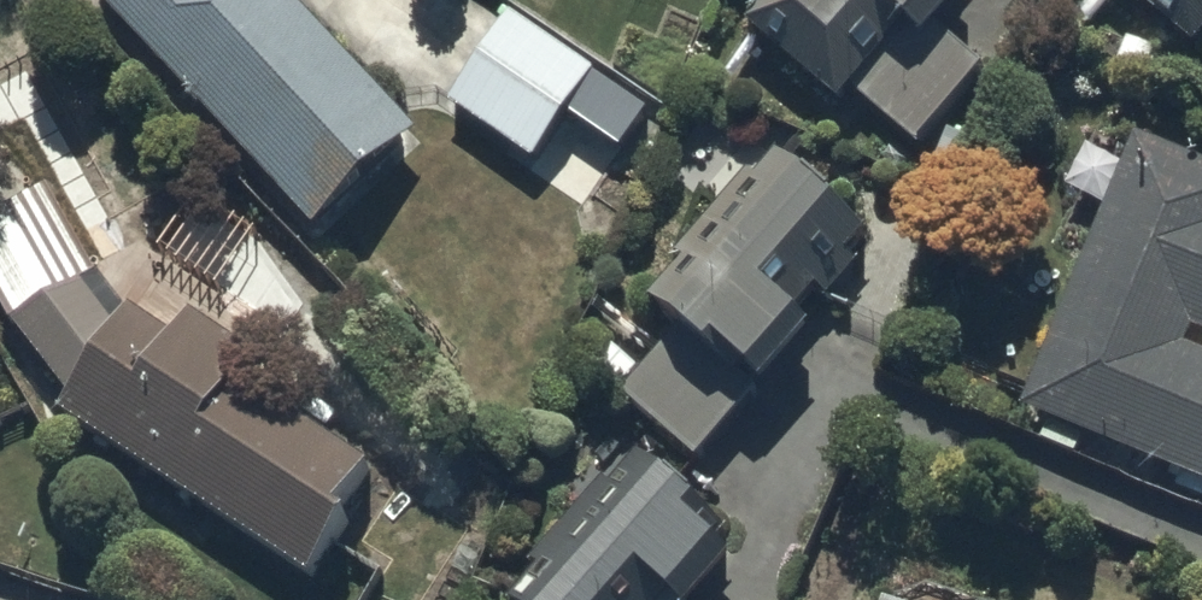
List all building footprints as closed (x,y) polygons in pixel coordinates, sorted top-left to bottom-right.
[(315,220),(417,125),(298,0),(107,0),(315,220)] [(838,96),(851,81),(916,137),(983,60),(932,17),(947,0),(762,0),(747,17),(838,96)] [(1194,38),(1201,28),(1201,0),(1148,0),(1194,38)] [(509,9),(449,97),(533,154),(593,65),(509,9)] [(595,71),(570,109),(620,143),(646,106),(595,71)] [(1023,401),(1201,475),(1201,349),(1183,341),(1192,320),(1201,324),(1201,158),(1136,131),(1023,401)] [(622,390),(696,453),(811,318),(794,304),(814,280),(827,291),(856,257),(844,246),(864,223),(776,148),(754,172),(748,166),(677,248),(684,255),(651,294),(682,321),(622,390)] [(306,567),(348,505),(338,498),(367,455),(239,369),(253,349),(187,304),(171,328),(131,301),(127,307),(98,267),(48,181),(0,209),(0,299),(10,315),(70,391),(62,403),(306,567)] [(732,549),(718,537),(728,525),(638,447),(612,478),(604,472),(531,557),(539,563),(510,596),(514,599),(687,599),(732,549)]
